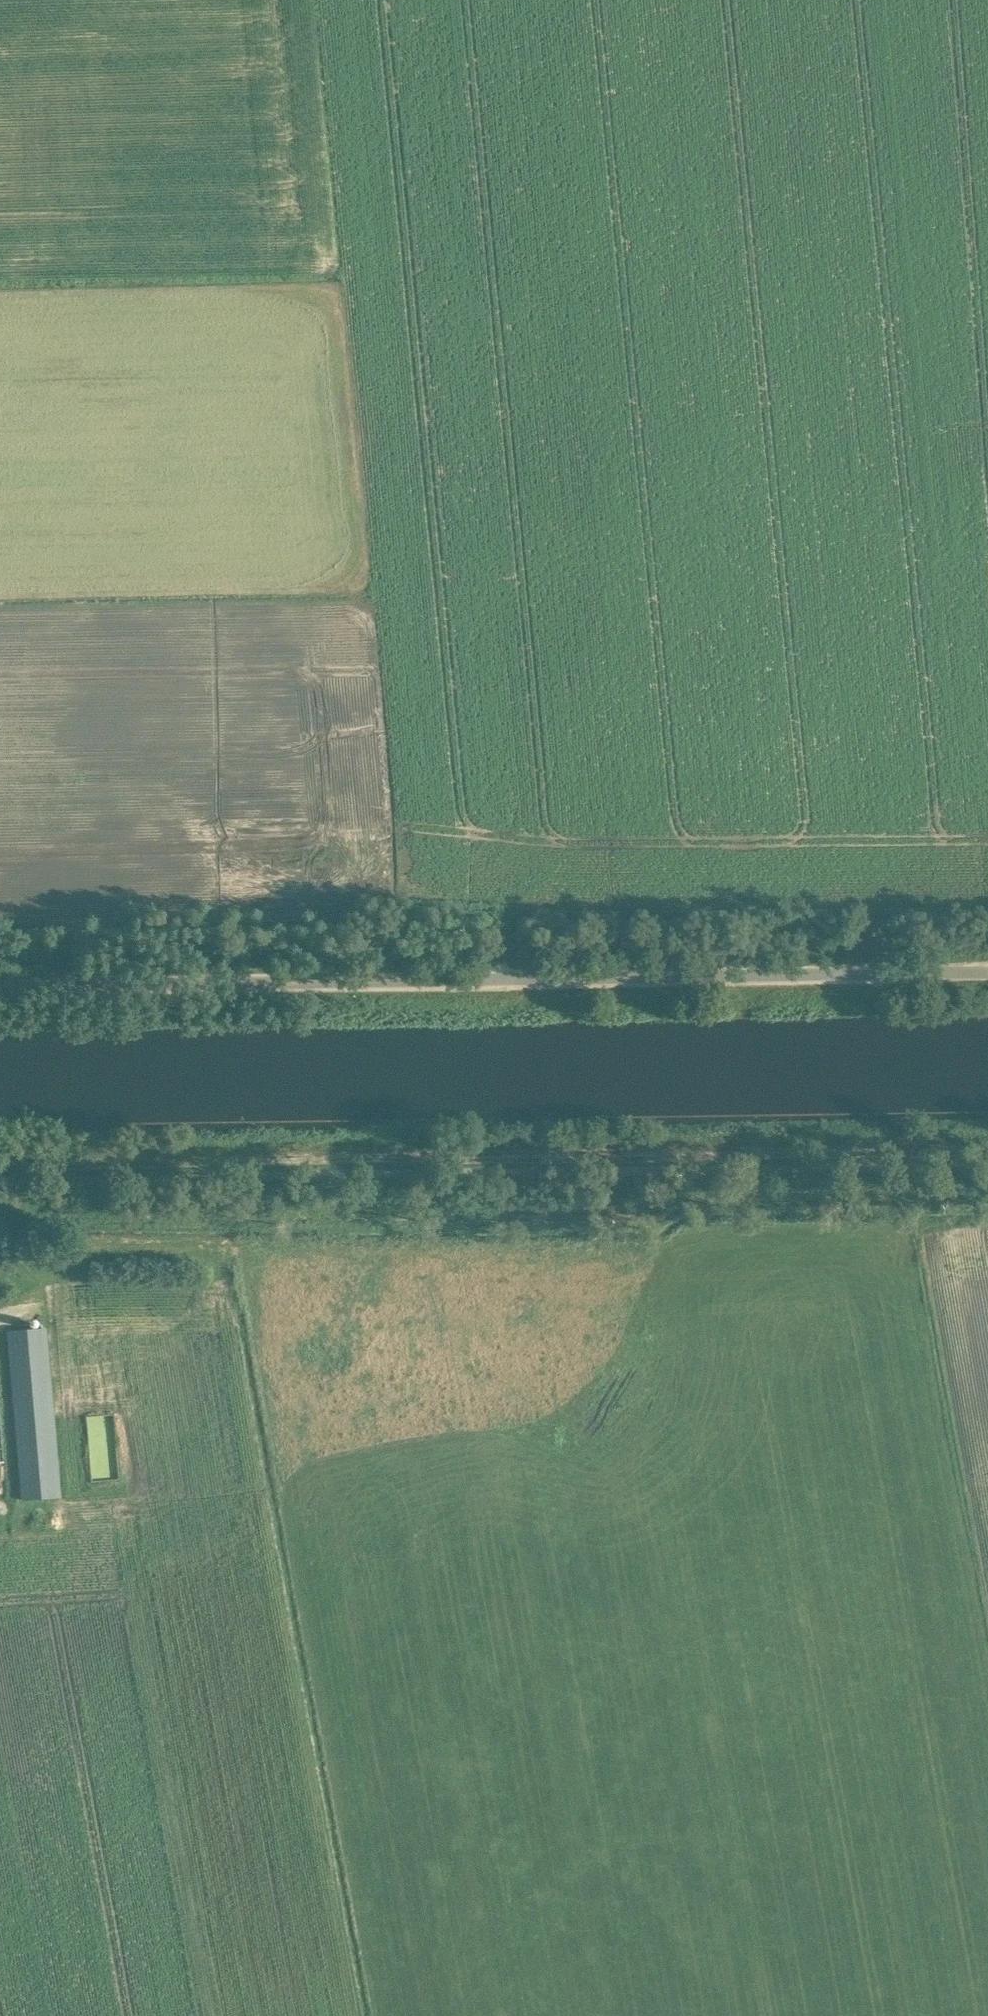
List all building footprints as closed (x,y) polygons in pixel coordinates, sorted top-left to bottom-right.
[(8,1332),(22,1499),(59,1496),(45,1329),(8,1332)]
